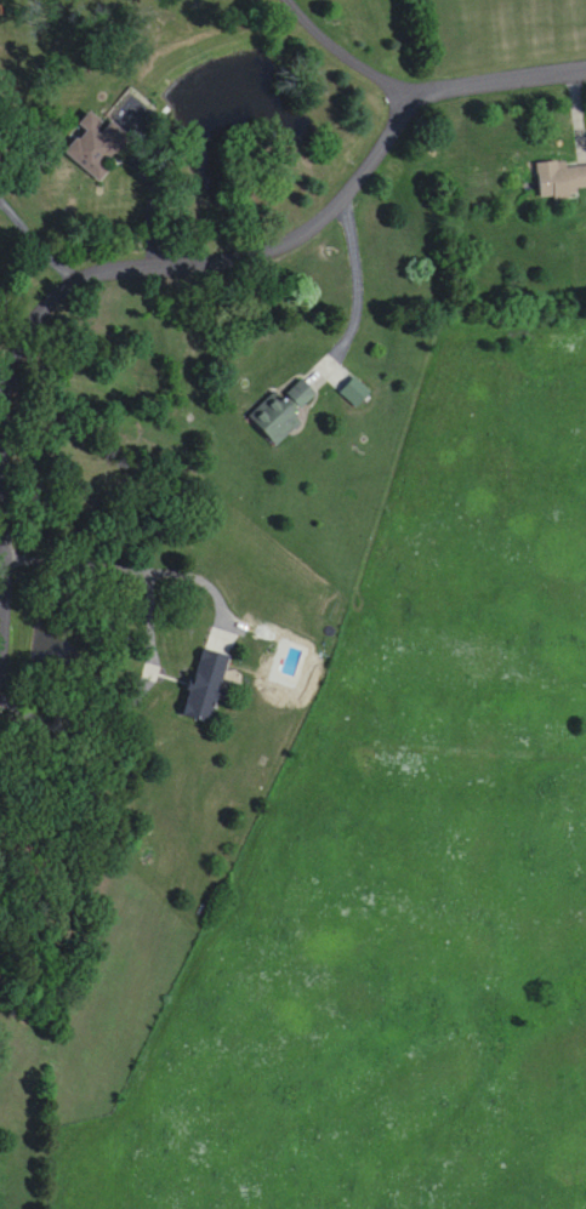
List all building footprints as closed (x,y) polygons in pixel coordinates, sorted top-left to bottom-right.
[(77,125),(83,131),(64,152),(96,181),(127,147),(89,112),(77,125)] [(577,189),(585,189),(585,168),(566,168),(566,163),(537,163),(538,199),(577,198),(577,189)] [(274,447),(302,424),(294,414),(315,396),(300,378),(251,419),(274,447)] [(183,717),(210,725),(237,635),(210,627),(183,717)]
